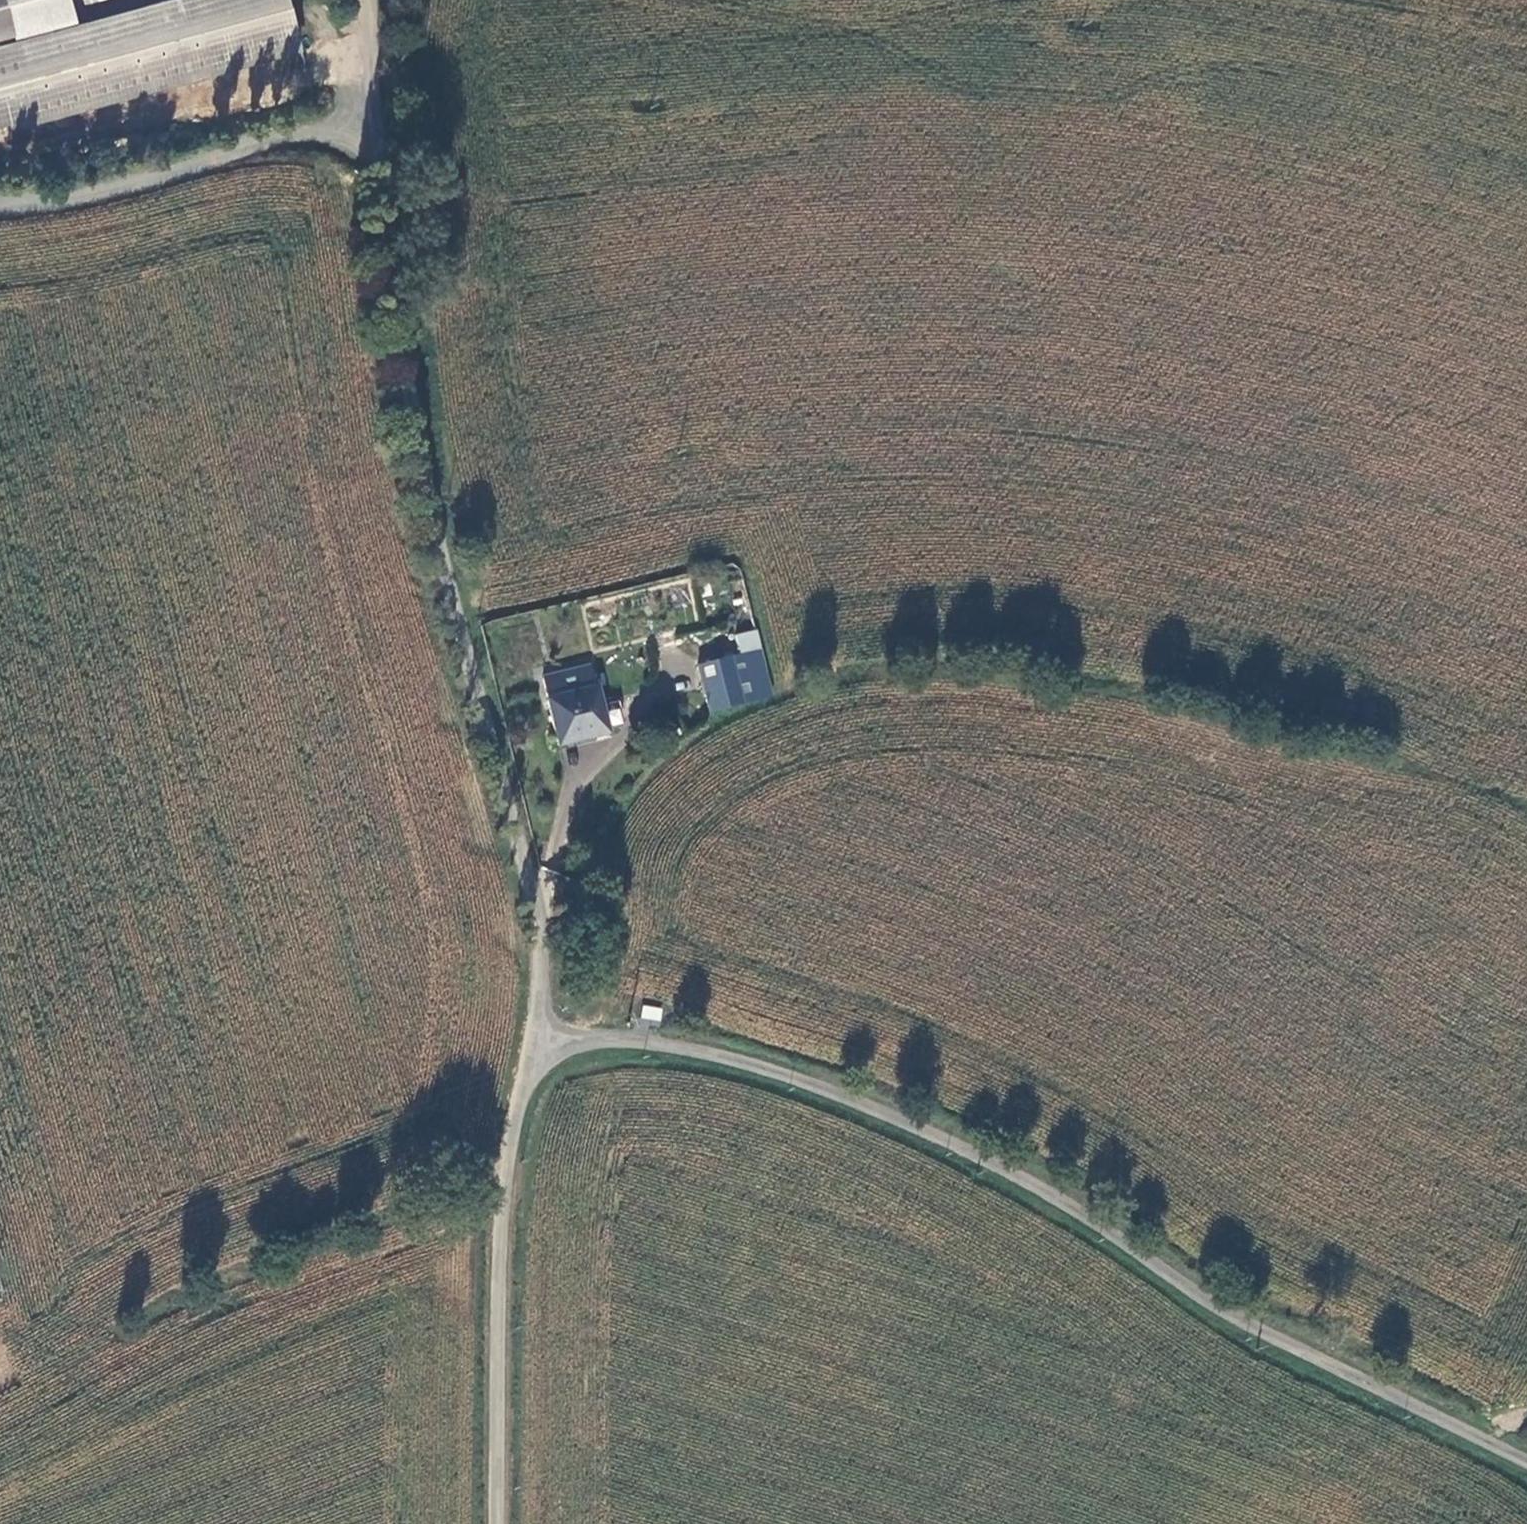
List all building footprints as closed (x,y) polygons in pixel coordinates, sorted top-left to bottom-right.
[(71,24),(11,39),(0,42),(0,120),(207,69),(190,0),(168,0),(71,24)] [(65,0),(2,0),(11,39),(71,24),(65,0)] [(207,69),(291,47),(280,0),(190,0),(207,69)] [(733,699),(758,691),(747,632),(725,637),(728,656),(704,663),(710,711),(733,699)] [(583,668),(537,685),(559,745),(584,736),(586,739),(606,732),(583,668)] [(642,1005),(641,1018),(661,1020),(662,1007),(642,1005)]
